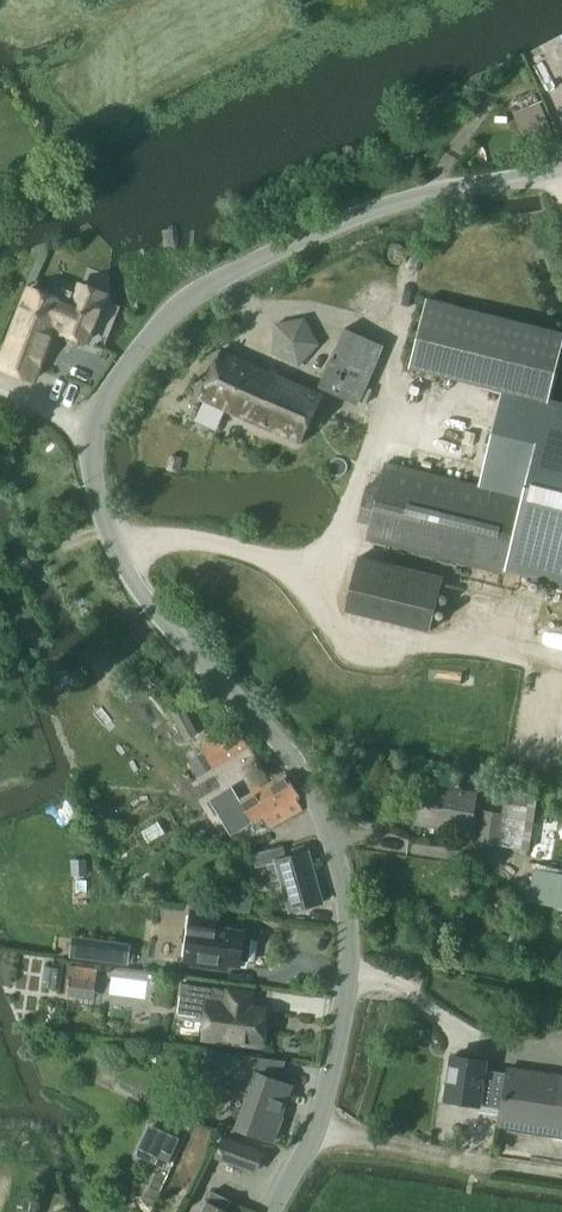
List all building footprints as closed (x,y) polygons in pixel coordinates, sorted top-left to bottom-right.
[(539,103),(514,113),(529,150),(555,141),(539,103)] [(106,296),(82,286),(73,309),(63,305),(64,303),(30,290),(0,367),(0,368),(34,381),(55,327),(64,331),(63,333),(87,343),(106,296)] [(503,393),(547,404),(561,346),(561,335),(426,300),(409,369),(503,393)] [(298,367),(318,345),(304,321),(276,326),(273,353),(298,367)] [(357,404),(383,346),(344,329),(318,387),(357,404)] [(300,444),(321,397),(303,388),(223,354),(201,400),(300,444)] [(547,404),(503,393),(480,487),(386,463),(380,488),(368,485),(357,523),(370,527),(367,540),(505,575),(508,564),(561,578),(561,408),(547,404)] [(359,558),(346,612),(429,632),(442,578),(359,558)] [(138,677),(151,690),(162,680),(149,667),(138,677)] [(181,704),(169,711),(187,741),(199,734),(181,704)] [(214,769),(248,748),(237,729),(202,749),(205,754),(199,758),(208,773),(214,769)] [(301,796),(287,774),(262,789),(256,783),(250,787),(254,793),(226,810),(238,831),(251,824),(263,817),(270,827),(301,809),(296,799),(301,796)] [(470,832),(475,793),(422,785),(416,823),(450,829),(470,832)] [(484,813),(480,839),(499,842),(498,847),(529,851),(538,795),(507,790),(503,816),(484,813)] [(276,861),(276,862),(267,865),(272,882),(280,879),(289,913),(322,903),(309,852),(276,861)] [(529,903),(561,909),(561,875),(535,870),(529,903)] [(192,910),(185,964),(226,970),(227,965),(240,967),(241,961),(248,962),(251,941),(244,940),(244,934),(215,930),(217,913),(192,910)] [(131,944),(84,937),(81,959),(127,966),(131,944)] [(70,980),(68,996),(94,1000),(98,970),(68,966),(67,979),(70,980)] [(261,1047),(266,1009),(252,1008),(254,993),(182,984),(178,1015),(207,1019),(204,1040),(261,1047)] [(274,1141),(280,1124),(279,1124),(292,1087),(278,1082),(285,1062),(210,1052),(210,1056),(210,1057),(210,1059),(210,1062),(211,1065),(213,1068),(214,1071),(216,1074),(219,1078),(221,1080),(224,1082),(227,1084),(229,1085),(231,1086),(249,1093),(236,1128),(272,1141),(273,1140),(274,1141)] [(446,1101),(479,1106),(502,1110),(500,1127),(561,1136),(561,1076),(509,1068),(508,1074),(485,1071),(486,1062),(453,1057),(446,1101)] [(150,1125),(136,1156),(165,1169),(179,1139),(150,1125)] [(255,1172),(262,1154),(224,1140),(218,1157),(255,1172)] [(232,1202),(213,1192),(208,1203),(203,1211),(227,1211),(232,1202)]
